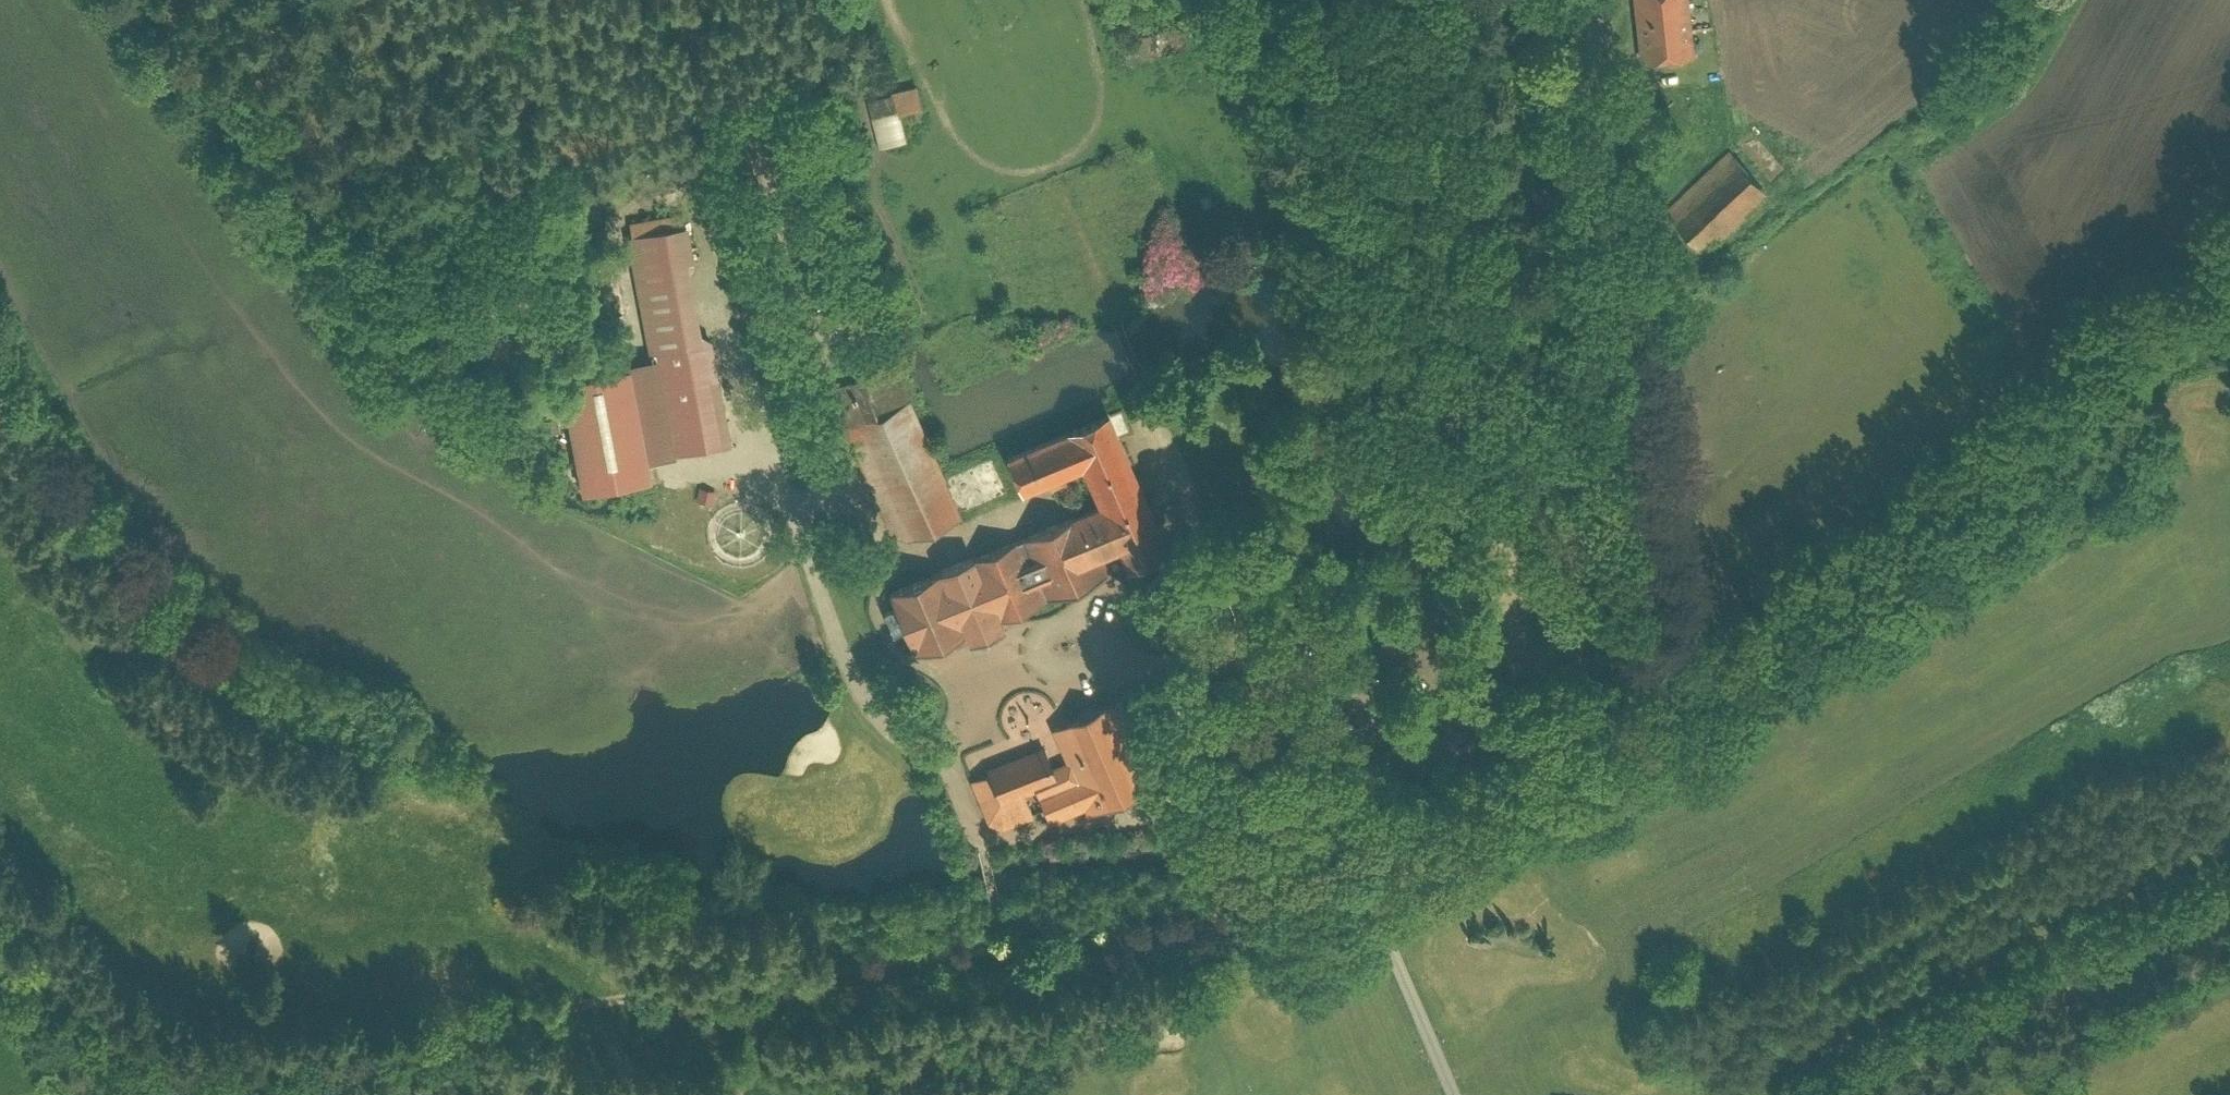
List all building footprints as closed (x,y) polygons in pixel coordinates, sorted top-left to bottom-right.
[(1628,26),(1661,25),(1662,53),(1691,52),(1690,0),(1627,0),(1628,26)] [(908,140),(902,113),(924,107),(918,85),(869,97),(880,147),(908,140)] [(1722,141),(1656,204),(1699,249),(1765,186),(1722,141)] [(632,232),(628,233),(651,359),(656,358),(674,454),(734,443),(715,340),(701,336),(689,274),(696,264),(688,221),(684,221),(682,209),(630,219),(632,232)] [(626,363),(627,370),(644,463),(674,457),(674,454),(656,358),(651,359),(626,363)] [(627,370),(556,383),(576,495),(648,482),(644,463),(627,370)] [(910,400),(848,428),(896,537),(912,538),(961,517),(910,400)] [(1111,409),(1007,452),(1022,487),(1043,479),(1046,485),(1055,481),(1053,475),(1085,462),(1102,503),(1080,515),(1097,557),(1116,548),(1124,566),(1169,547),(1111,409)] [(1107,581),(1097,557),(1080,515),(892,590),(917,652),(964,634),(969,647),(1006,633),(1002,623),(1107,581)] [(1043,754),(972,784),(990,829),(1001,831),(1033,817),(1026,800),(1035,796),(1047,825),(1082,810),(1086,819),(1167,784),(1130,699),(1051,732),(1063,761),(1049,767),(1043,754)]
